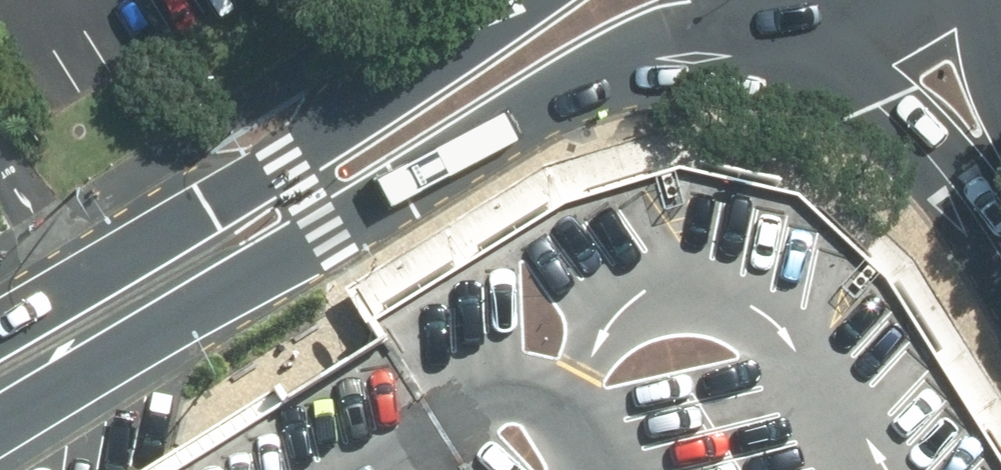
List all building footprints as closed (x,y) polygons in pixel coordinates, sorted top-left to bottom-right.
[(40,168),(0,106),(0,193),(40,168)] [(912,256),(822,180),(704,152),(580,190),(372,316),(365,352),(338,367),(311,383),(301,371),(238,410),(142,469),(1000,469),(1000,396),(912,256)]
